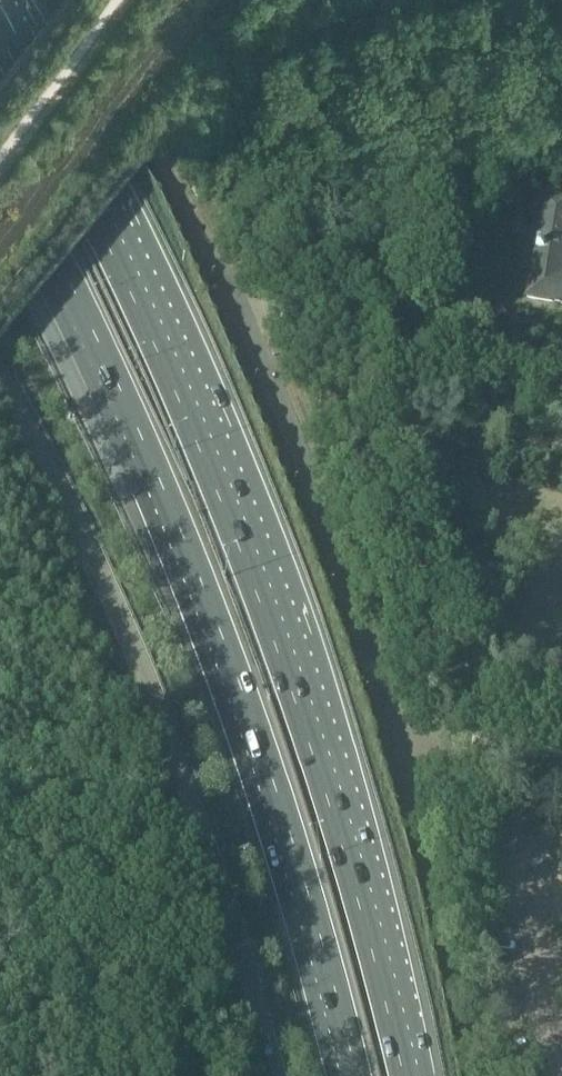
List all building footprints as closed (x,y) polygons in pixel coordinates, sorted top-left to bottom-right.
[(561,305),(561,190),(537,187),(526,245),(533,246),(525,299),(561,305)]
